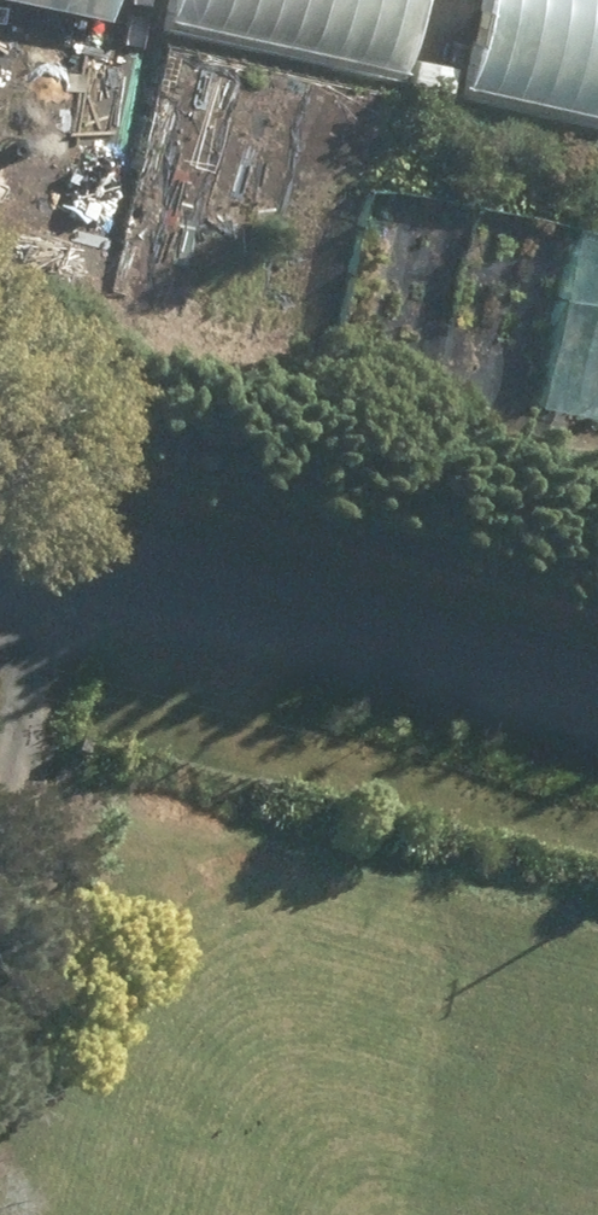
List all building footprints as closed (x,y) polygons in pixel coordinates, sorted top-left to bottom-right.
[(114,17),(117,0),(37,0),(114,17)] [(407,77),(423,0),(183,0),(177,29),(407,77)] [(597,114),(597,0),(496,0),(477,87),(597,114)] [(415,79),(456,87),(459,64),(420,58),(415,79)]
